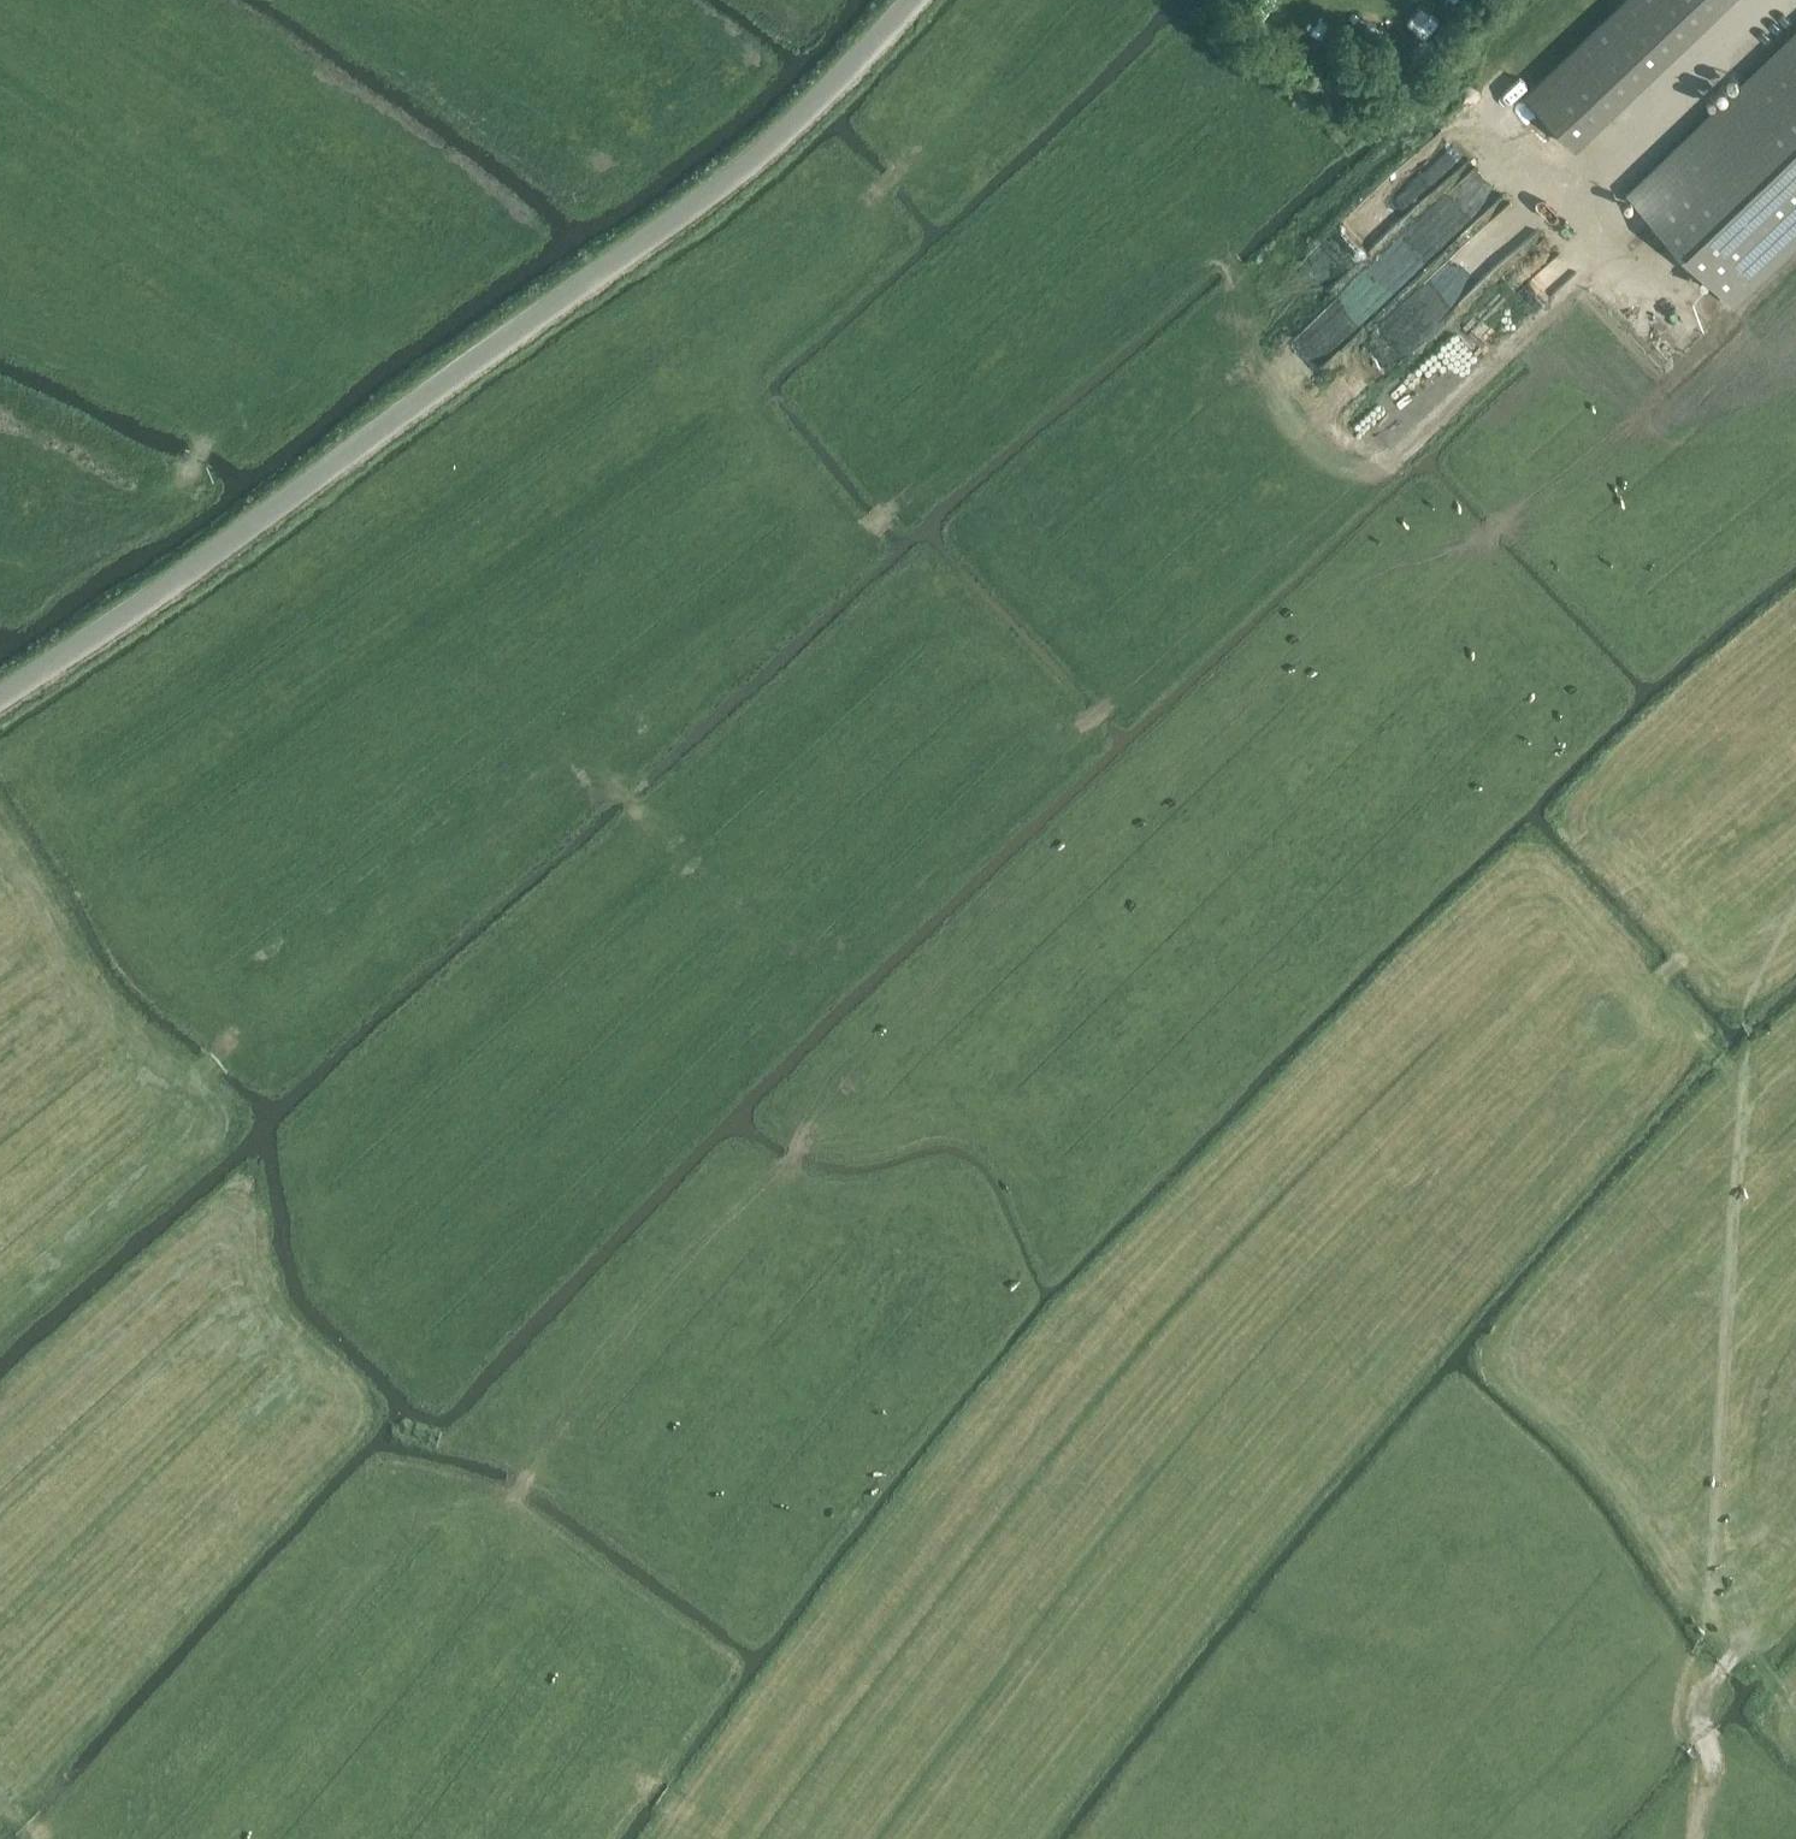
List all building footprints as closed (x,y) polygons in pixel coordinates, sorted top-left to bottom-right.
[(1524,95),(1574,147),(1728,0),(1624,0),(1524,95)] [(1627,191),(1736,305),(1795,247),(1795,30),(1627,191)] [(1371,246),(1468,155),(1442,128),(1345,219),(1371,246)] [(1319,364),(1501,192),(1475,165),(1293,337),(1319,364)] [(1424,335),(1536,228),(1510,200),(1397,308),(1424,335)] [(1287,326),(1366,252),(1339,224),(1260,298),(1287,326)] [(1516,293),(1559,250),(1545,236),(1502,279),(1516,293)] [(1422,338),(1395,310),(1365,338),(1393,367),(1422,338)]
